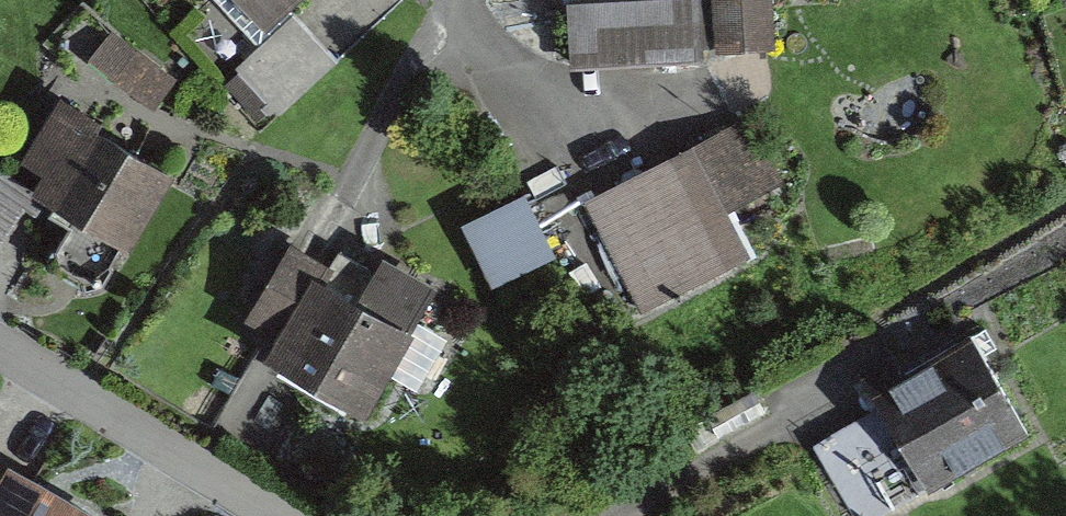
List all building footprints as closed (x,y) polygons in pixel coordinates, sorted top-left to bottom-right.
[(262,43),(295,12),(307,0),(221,0),(262,43)] [(569,52),(771,42),(769,0),(567,0),(569,52)] [(333,52),(295,12),(262,43),(235,69),(273,108),(333,52)] [(171,81),(134,55),(118,78),(154,104),(171,81)] [(94,121),(63,103),(48,129),(74,144),(43,198),(74,217),(45,266),(94,295),(165,175),(88,131),(94,121)] [(758,118),(579,203),(637,322),(767,259),(738,201),(787,178),(758,118)] [(0,143),(0,165),(10,150),(0,143)] [(35,191),(0,168),(0,243),(35,191)] [(525,195),(465,223),(494,283),(554,255),(525,195)] [(328,270),(291,249),(252,315),(286,336),(272,359),(360,411),(429,294),(384,267),(379,275),(339,252),(328,270)] [(864,391),(881,423),(823,454),(857,515),(921,515),(1038,453),(973,332),(864,391)] [(0,465),(0,515),(85,515),(0,465)]
